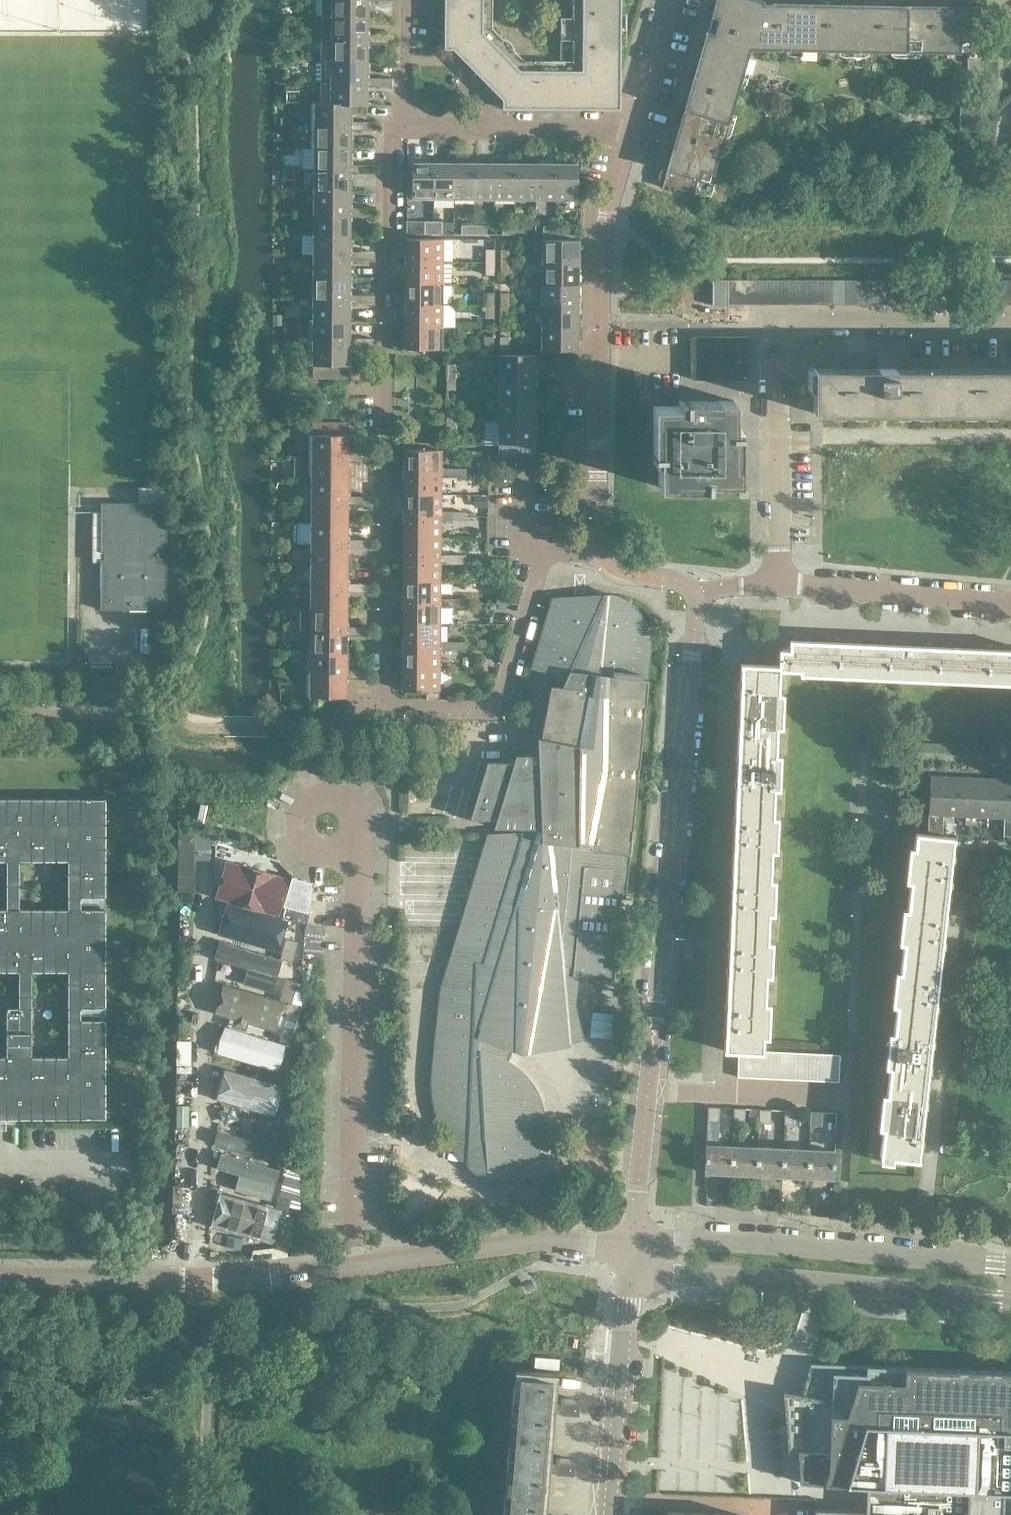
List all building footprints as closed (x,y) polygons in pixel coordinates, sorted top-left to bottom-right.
[(320,16),(368,17),(368,0),(321,0),(320,16)] [(444,48),(453,48),(502,98),(502,107),(620,108),(620,44),(626,44),(627,13),(620,12),(621,0),(582,0),(582,69),(520,69),(482,31),(483,0),(444,0),(444,48)] [(699,56),(742,69),(748,47),(799,48),(800,3),(772,2),(772,4),(762,3),(763,0),(762,0),(715,0),(711,15),(712,15),(708,31),(706,31),(699,56)] [(982,58),(983,8),(986,8),(987,7),(983,7),(983,6),(983,5),(982,4),(982,3),(981,2),(979,1),(977,1),(972,1),(971,1),(970,1),(969,3),(968,3),(967,5),(967,6),(967,7),(905,5),(904,50),(967,52),(967,58),(967,70),(982,71),(982,58)] [(852,4),(800,3),(799,48),(851,49),(852,4)] [(905,5),(852,4),(851,49),(904,50),(905,5)] [(368,17),(320,16),(320,38),(367,38),(367,34),(368,17)] [(367,38),(367,43),(379,43),(379,34),(367,34),(367,38)] [(392,34),(379,34),(379,43),(392,43),(392,34)] [(367,38),(320,38),(320,60),(367,60),(367,43),(367,38)] [(742,69),(699,56),(684,109),(727,122),(742,69)] [(367,60),(320,60),(320,81),(367,82),(367,77),(367,60)] [(367,82),(367,86),(379,86),(379,77),(367,77),(367,82)] [(391,77),(379,77),(379,86),(391,86),(391,77)] [(367,82),(320,81),(319,102),(340,102),(341,104),(351,104),(367,104),(367,86),(367,82)] [(319,102),(312,102),(311,125),(351,125),(351,120),(351,104),(341,104),(340,102),(319,102)] [(727,122),(684,109),(667,168),(666,167),(664,168),(663,168),(662,169),(661,169),(661,170),(660,171),(659,173),(658,176),(658,178),(658,179),(659,181),(661,182),(662,183),(661,186),(663,187),(664,183),(711,197),(724,201),(728,186),(715,183),(710,181),(727,122)] [(351,125),(351,130),(362,130),(362,121),(351,120),(351,125)] [(362,121),(362,130),(375,130),(375,121),(362,121)] [(351,125),(311,125),(311,147),(315,147),(351,147),(351,130),(351,125)] [(315,147),(314,168),(350,168),(350,164),(351,147),(315,147)] [(412,183),(406,183),(406,197),(433,197),(433,163),(412,163),(412,183)] [(433,163),(433,197),(453,197),(454,163),(433,163)] [(454,163),(453,197),(474,197),(474,164),(454,163)] [(350,168),(350,173),(362,173),(362,164),(350,164),(350,168)] [(362,164),(362,173),(375,173),(375,164),(362,164)] [(474,164),(474,197),(495,198),(495,164),(474,164)] [(495,164),(495,198),(515,198),(516,164),(495,164)] [(516,164),(515,198),(536,198),(536,164),(516,164)] [(536,164),(536,198),(557,198),(557,164),(536,164)] [(557,164),(557,198),(577,198),(578,164),(557,164)] [(314,168),(314,189),(350,189),(350,173),(350,168),(314,168)] [(314,189),(314,211),(350,211),(350,207),(350,189),(314,189)] [(350,211),(350,216),(362,216),(362,207),(350,207),(350,211)] [(362,207),(362,216),(374,216),(374,207),(362,207)] [(314,211),(314,232),(350,232),(350,216),(350,211),(314,211)] [(424,220),(406,220),(406,233),(424,233),(424,220)] [(433,220),(433,233),(441,233),(442,220),(433,220)] [(461,224),(461,233),(474,233),(474,224),(461,224)] [(474,224),(474,233),(486,233),(486,224),(474,224)] [(515,225),(502,224),(502,234),(515,234),(515,225)] [(527,225),(515,225),(515,234),(527,234),(527,225)] [(543,234),(555,234),(556,225),(543,225),(543,234)] [(556,225),(555,234),(568,234),(568,225),(556,225)] [(314,232),(314,255),(350,255),(350,250),(350,232),(314,232)] [(406,237),(406,259),(442,260),(442,238),(406,237)] [(542,238),(542,261),(578,262),(578,239),(542,238)] [(485,248),(485,261),(494,261),(494,248),(485,248)] [(500,248),(500,261),(509,261),(509,248),(500,248)] [(350,255),(350,260),(361,260),(361,251),(350,250),(350,255)] [(361,251),(361,260),(374,260),(374,251),(361,251)] [(314,255),(313,276),(350,277),(350,260),(350,255),(314,255)] [(406,259),(406,282),(442,282),(442,260),(406,259)] [(494,261),(485,261),(485,274),(494,274),(494,261)] [(509,261),(500,261),(500,274),(509,274),(509,261)] [(578,262),(542,261),(542,283),(578,284),(578,262)] [(313,276),(313,298),(349,298),(349,294),(350,277),(313,276)] [(879,279),(868,280),(868,303),(880,303),(879,279)] [(891,279),(879,279),(880,303),(891,303),(891,279)] [(891,279),(891,303),(904,303),(904,279),(891,279)] [(979,279),(979,303),(991,303),(991,279),(979,279)] [(1003,279),(991,279),(991,303),(1003,303),(1003,279)] [(1003,279),(1003,303),(1010,303),(1010,279),(1003,279)] [(728,280),(713,280),(713,305),(728,305),(728,304),(728,280)] [(739,280),(728,280),(728,304),(739,304),(739,280)] [(739,280),(739,304),(751,303),(751,280),(739,280)] [(751,280),(751,303),(762,303),(763,280),(751,280)] [(772,280),(763,280),(762,303),(772,303),(772,280)] [(784,280),(772,280),(772,303),(784,303),(784,280)] [(796,280),(784,280),(784,303),(796,303),(796,280)] [(808,280),(796,280),(796,303),(808,303),(808,280)] [(820,280),(808,280),(808,303),(820,303),(820,280)] [(832,280),(820,280),(820,303),(832,303),(832,280)] [(844,280),(832,280),(832,303),(844,303),(844,280)] [(855,280),(844,280),(844,303),(855,303),(855,280)] [(868,280),(855,280),(855,303),(868,303),(868,280)] [(406,282),(406,304),(442,304),(442,282),(406,282)] [(578,284),(542,283),(542,305),(578,306),(578,284)] [(485,291),(485,304),(494,304),(494,291),(485,291)] [(500,291),(500,304),(509,304),(509,292),(500,291)] [(349,298),(349,303),(361,303),(361,294),(349,294),(349,298)] [(361,294),(361,303),(374,303),(374,294),(361,294)] [(313,298),(313,318),(349,318),(349,303),(349,298),(313,298)] [(442,304),(406,304),(406,326),(442,326),(455,326),(455,304),(442,304)] [(494,304),(485,304),(485,317),(494,317),(494,304)] [(509,304),(500,304),(500,317),(509,317),(509,304)] [(542,305),(542,327),(578,328),(578,306),(542,305)] [(313,318),(310,318),(310,341),(349,341),(349,337),(349,318),(313,318)] [(406,326),(405,348),(442,348),(442,326),(406,326)] [(542,327),(542,349),(578,350),(578,328),(542,327)] [(485,335),(484,349),(494,349),(494,336),(485,335)] [(500,349),(509,349),(509,336),(500,336),(500,349)] [(713,336),(693,336),(693,379),(713,379),(747,379),(747,336),(713,336)] [(349,341),(349,346),(361,346),(361,337),(349,337),(349,341)] [(361,337),(361,346),(373,346),(373,337),(361,337)] [(310,341),(310,376),(349,377),(349,346),(349,341),(310,341)] [(498,353),(498,354),(498,377),(534,377),(534,354),(498,353)] [(823,412),(1010,412),(1010,368),(895,368),(895,355),(897,355),(897,353),(876,353),(876,355),(878,355),(878,368),(814,368),(813,412),(823,412)] [(446,363),(446,376),(455,376),(455,363),(446,363)] [(446,376),(446,389),(455,389),(455,376),(446,376)] [(534,377),(498,377),(498,398),(534,398),(534,377)] [(363,405),(363,397),(352,397),(352,405),(363,405)] [(534,398),(498,398),(498,420),(534,420),(534,398)] [(683,404),(653,404),(653,456),(658,455),(658,486),(708,486),(709,480),(739,480),(739,429),(734,429),(733,399),(683,400),(683,404)] [(446,406),(446,419),(455,419),(455,406),(446,406)] [(446,419),(446,432),(455,432),(455,419),(446,419)] [(534,420),(498,420),(498,442),(498,455),(534,455),(534,443),(534,420)] [(349,423),(310,423),(310,456),(349,456),(349,452),(349,434),(348,434),(349,423)] [(404,448),(404,472),(441,472),(441,467),(441,449),(404,448)] [(349,456),(349,461),(360,461),(360,452),(349,452),(349,456)] [(360,452),(360,461),(372,461),(373,452),(360,452)] [(310,456),(294,456),(294,477),(312,478),(349,478),(349,461),(349,456),(310,456)] [(441,472),(441,476),(454,476),(454,467),(441,467),(441,472)] [(454,467),(454,476),(466,476),(466,467),(454,467)] [(404,472),(404,492),(441,492),(441,476),(441,472),(404,472)] [(312,478),(312,499),(349,500),(349,495),(349,478),(312,478)] [(135,487),(135,502),(101,502),(100,551),(104,551),(104,558),(100,558),(100,609),(166,609),(167,487),(135,487)] [(404,492),(404,514),(440,515),(441,510),(441,492),(404,492)] [(488,506),(488,494),(474,494),(474,506),(488,506)] [(349,500),(348,505),(359,505),(360,495),(349,495),(349,500)] [(360,495),(359,505),(372,505),(372,495),(360,495)] [(312,499),(311,520),(348,520),(348,505),(349,500),(312,499)] [(440,515),(440,519),(453,519),(453,510),(441,510),(440,515)] [(453,510),(453,519),(466,519),(466,510),(453,510)] [(404,514),(404,535),(440,535),(440,519),(440,515),(404,514)] [(299,540),(311,540),(311,520),(299,520),(299,540)] [(311,520),(311,543),(348,543),(348,538),(348,520),(311,520)] [(404,535),(404,557),(440,558),(440,553),(440,535),(404,535)] [(348,543),(348,548),(359,548),(359,539),(348,538),(348,543)] [(359,539),(359,548),(372,548),(372,539),(359,539)] [(348,543),(311,543),(311,565),(348,565),(348,548),(348,543)] [(440,558),(440,563),(453,563),(453,554),(440,553),(440,558)] [(453,554),(453,563),(466,563),(466,554),(453,554)] [(404,557),(404,579),(440,579),(440,563),(440,558),(404,557)] [(311,565),(311,587),(348,587),(348,582),(348,565),(311,565)] [(404,579),(403,602),(440,602),(440,597),(440,579),(404,579)] [(348,587),(348,592),(359,592),(359,582),(348,582),(348,587)] [(359,582),(359,592),(371,592),(371,582),(359,582)] [(311,587),(311,608),(348,608),(348,592),(348,587),(311,587)] [(647,679),(644,679),(647,650),(647,639),(646,633),(644,627),(640,620),(635,613),(629,607),(624,603),(619,600),(614,598),(604,596),(604,600),(553,603),(545,627),(545,631),(546,635),(541,640),(534,667),(550,670),(564,675),(559,686),(550,685),(541,737),(537,736),(538,754),(515,754),(513,762),(487,761),(487,762),(470,818),(470,819),(495,819),(493,827),(541,827),(541,839),(527,838),(511,836),(492,834),(481,858),(485,866),(481,868),(471,889),(476,897),(471,900),(462,920),(466,929),(462,931),(452,951),(456,960),(450,967),(443,991),(440,1024),(445,1024),(438,1039),(440,1056),(444,1058),(435,1072),(439,1094),(443,1096),(438,1110),(441,1119),(445,1129),(470,1123),(475,1124),(472,1148),(478,1152),(480,1150),(489,1155),(487,1158),(502,1186),(511,1180),(520,1173),(527,1164),(535,1152),(539,1138),(541,1124),(540,1110),(536,1096),(529,1083),(523,1075),(516,1068),(507,1062),(505,1060),(510,1046),(518,1048),(518,1047),(526,1048),(526,1049),(535,1048),(536,1048),(545,1047),(555,1046),(565,1043),(573,1040),(581,1035),(572,1004),(575,975),(584,976),(610,979),(619,897),(625,897),(647,679)] [(453,597),(440,597),(440,602),(440,607),(453,607),(453,597)] [(465,597),(453,597),(453,607),(465,607),(465,597)] [(403,602),(403,623),(440,623),(440,607),(440,602),(403,602)] [(311,608),(301,608),(301,629),(348,630),(348,626),(348,608),(311,608)] [(148,629),(150,629),(159,629),(159,627),(159,620),(148,620),(148,629)] [(403,623),(403,644),(440,645),(440,640),(440,623),(403,623)] [(348,630),(348,635),(358,635),(359,626),(348,626),(348,630)] [(359,626),(358,635),(371,635),(371,626),(359,626)] [(348,630),(301,629),(300,651),(307,651),(347,651),(348,635),(348,630)] [(440,645),(440,650),(452,650),(452,640),(440,640),(440,645)] [(452,640),(452,650),(465,650),(465,641),(452,640)] [(780,665),(780,669),(801,671),(801,674),(831,675),(833,641),(791,640),(791,650),(781,649),(780,665)] [(833,641),(831,675),(860,677),(883,678),(885,644),(833,641)] [(403,644),(403,668),(439,668),(440,650),(440,645),(403,644)] [(885,644),(883,678),(935,680),(937,646),(885,644)] [(937,646),(935,680),(987,682),(989,649),(937,646)] [(987,682),(1010,683),(1010,649),(989,649),(987,682)] [(307,651),(307,673),(347,673),(347,669),(347,651),(307,651)] [(742,663),(738,739),(776,741),(780,669),(780,665),(742,663)] [(439,668),(403,668),(403,689),(425,689),(425,698),(438,698),(438,689),(439,689),(439,668)] [(347,673),(347,678),(358,678),(358,669),(347,669),(347,673)] [(358,669),(358,678),(371,678),(371,669),(358,669)] [(307,673),(306,695),(346,696),(347,696),(347,678),(347,673),(307,673)] [(738,739),(735,801),(774,802),(776,741),(738,739)] [(931,775),(928,833),(942,835),(943,814),(955,815),(957,777),(931,775)] [(957,777),(955,815),(982,816),(984,778),(957,777)] [(984,778),(982,816),(1004,817),(1003,835),(1008,835),(1010,779),(984,778)] [(105,1118),(105,798),(0,798),(0,860),(19,860),(19,910),(0,910),(0,970),(7,970),(6,1057),(0,1057),(0,1130),(6,1130),(6,1118),(105,1118)] [(735,801),(733,863),(771,865),(774,802),(735,801)] [(195,866),(196,838),(196,830),(193,830),(183,830),(180,829),(180,833),(179,893),(181,893),(194,893),(195,893),(195,866)] [(916,833),(909,895),(947,900),(954,837),(923,834),(916,833)] [(284,877),(224,860),(213,898),(274,915),(284,877)] [(733,863),(730,925),(768,927),(771,865),(733,863)] [(909,895),(903,958),(940,962),(947,900),(909,895)] [(264,915),(240,909),(236,924),(220,919),(216,934),(256,945),(264,915)] [(768,927),(730,925),(727,987),(766,989),(768,927)] [(286,934),(280,952),(292,956),(298,937),(286,934)] [(278,958),(219,941),(214,957),(247,966),(274,974),(278,958)] [(940,962),(903,958),(896,1020),(933,1023),(940,962)] [(283,980),(278,999),(290,1002),(295,983),(283,980)] [(219,984),(214,1003),(211,1015),(230,1020),(227,1027),(241,1031),(245,1024),(274,1033),(283,1001),(219,984)] [(763,1051),(763,1050),(766,989),(727,987),(724,1050),(739,1050),(750,1051),(762,1051),(763,1051)] [(293,1033),(300,1007),(290,1004),(283,1030),(293,1033)] [(592,1034),(613,1035),(614,1010),(593,1009),(592,1034)] [(933,1023),(896,1020),(889,1081),(927,1085),(933,1023)] [(266,1041),(217,1028),(213,1043),(231,1048),(227,1065),(253,1073),(258,1055),(262,1056),(266,1041)] [(290,1044),(293,1033),(283,1030),(281,1029),(278,1040),(290,1044)] [(177,1041),(176,1064),(190,1064),(190,1041),(177,1041)] [(739,1050),(738,1076),(749,1076),(750,1051),(739,1050)] [(773,1077),(774,1050),(763,1050),(763,1051),(762,1051),(761,1077),(773,1077)] [(786,1051),(774,1050),(773,1077),(785,1078),(786,1051)] [(762,1051),(750,1051),(749,1076),(761,1077),(762,1051)] [(786,1051),(785,1078),(797,1078),(798,1052),(786,1051)] [(798,1052),(797,1078),(809,1079),(810,1052),(798,1052)] [(810,1052),(809,1079),(821,1079),(822,1053),(810,1052)] [(822,1053),(821,1079),(839,1080),(840,1054),(822,1053)] [(270,1089),(235,1079),(221,1075),(217,1089),(213,1102),(262,1116),(270,1089)] [(889,1081),(881,1156),(918,1160),(927,1085),(889,1081)] [(296,1103),(301,1086),(291,1084),(286,1101),(296,1103)] [(188,1103),(176,1103),(176,1128),(188,1128),(188,1103)] [(290,1123),(295,1106),(284,1104),(280,1121),(290,1123)] [(708,1106),(707,1120),(719,1120),(719,1106),(708,1106)] [(746,1108),(734,1107),(733,1121),(745,1121),(746,1108)] [(771,1109),(760,1108),(759,1122),(770,1123),(771,1109)] [(797,1109),(786,1109),(785,1123),(797,1123),(797,1109)] [(822,1111),(810,1110),(810,1125),(822,1125),(822,1111)] [(287,1125),(256,1117),(251,1135),(282,1143),(287,1125)] [(293,1144),(298,1127),(288,1124),(283,1142),(293,1144)] [(220,1129),(217,1143),(268,1157),(271,1143),(252,1138),(220,1129)] [(732,1145),(707,1144),(705,1172),(732,1173),(732,1145)] [(282,1145),(278,1162),(288,1165),(292,1147),(282,1145)] [(758,1147),(732,1145),(732,1173),(757,1174),(758,1147)] [(784,1148),(758,1147),(757,1174),(783,1175),(784,1148)] [(809,1149),(784,1148),(783,1175),(808,1176),(809,1149)] [(835,1150),(809,1149),(808,1176),(834,1178),(835,1150)] [(268,1170),(242,1163),(209,1163),(204,1183),(260,1199),(268,1170)] [(173,1186),(173,1213),(188,1213),(188,1186),(173,1186)] [(281,1210),(220,1193),(212,1224),(272,1241),(281,1210)] [(277,1196),(274,1206),(283,1208),(286,1209),(289,1199),(277,1196)] [(280,1228),(275,1247),(287,1250),(292,1231),(280,1228)] [(558,1358),(535,1356),(534,1366),(558,1368),(558,1358)] [(801,1394),(801,1400),(802,1400),(803,1413),(784,1414),(788,1419),(789,1419),(791,1441),(789,1441),(787,1449),(787,1451),(797,1451),(799,1482),(866,1484),(866,1483),(1003,1488),(1003,1490),(1010,1491),(1010,1371),(810,1362),(801,1394)] [(515,1368),(510,1429),(552,1433),(555,1407),(559,1408),(559,1410),(577,1411),(578,1399),(560,1397),(560,1399),(555,1399),(557,1372),(515,1368)] [(510,1429),(504,1488),(547,1493),(550,1467),(555,1467),(554,1469),(572,1471),(573,1458),(555,1457),(555,1459),(550,1459),(552,1433),(510,1429)] [(1003,1490),(1003,1488),(866,1483),(866,1484),(865,1510),(814,1508),(814,1514),(1002,1514),(1003,1490)] [(504,1488),(502,1514),(545,1514),(547,1493),(504,1488)]
